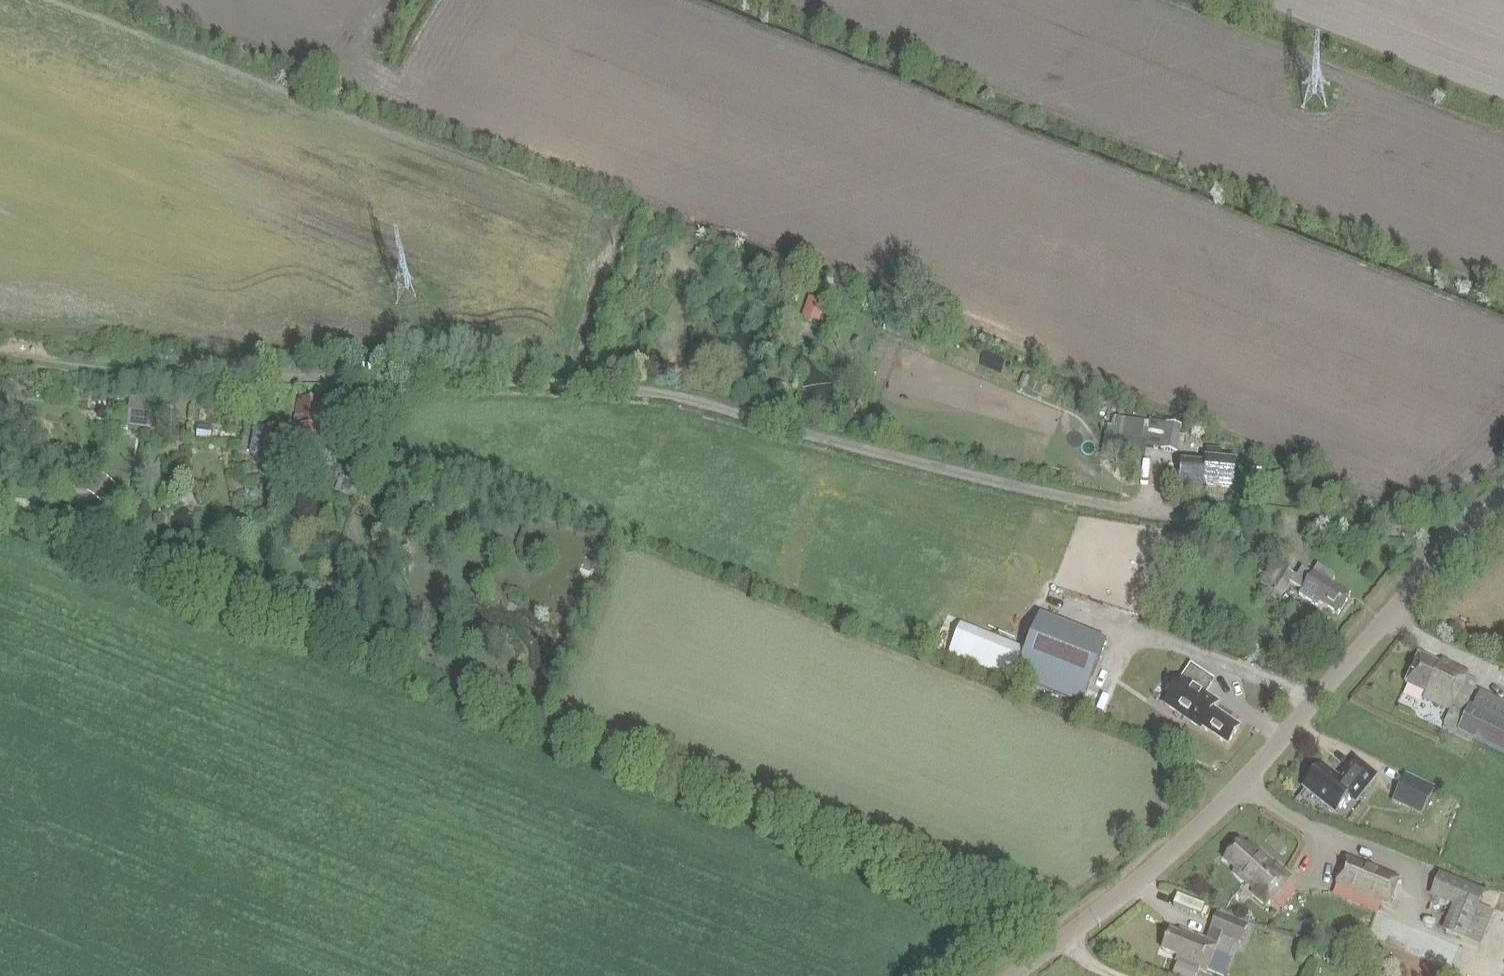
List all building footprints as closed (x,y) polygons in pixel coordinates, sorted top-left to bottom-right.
[(805,317),(823,321),(828,299),(810,296),(805,317)] [(152,429),(156,402),(115,395),(111,422),(152,429)] [(323,460),(327,429),(320,428),(324,400),(304,397),(303,400),(298,399),(293,433),(255,428),(252,453),(261,455),(259,465),(276,468),(280,440),(291,442),(289,454),(323,460)] [(1115,437),(1115,438),(1130,440),(1133,421),(1118,418),(1115,437)] [(1161,450),(1176,453),(1180,429),(1166,424),(1151,421),(1151,424),(1147,447),(1161,450)] [(1233,487),(1236,463),(1221,461),(1221,452),(1208,450),(1206,466),(1182,464),(1180,489),(1206,491),(1206,485),(1233,487)] [(104,500),(118,484),(105,473),(91,488),(104,500)] [(398,544),(385,549),(389,560),(403,555),(398,544)] [(1271,564),(1258,582),(1281,598),(1290,584),(1301,590),(1299,594),(1316,606),(1319,602),(1337,614),(1348,596),(1329,584),(1332,579),(1333,575),(1316,564),(1311,573),(1302,569),(1296,577),(1271,564)] [(510,595),(508,599),(510,602),(517,605),(520,603),(522,600),(520,596),(513,593),(510,595)] [(1013,678),(1080,705),(1106,642),(1039,615),(1013,678)] [(1420,655),(1406,684),(1426,693),(1424,697),(1451,710),(1444,724),(1503,753),(1503,703),(1475,689),(1478,682),(1466,676),(1468,673),(1442,661),(1440,664),(1420,655)] [(1212,705),(1216,698),(1203,690),(1211,676),(1187,662),(1162,702),(1199,725),(1199,723),(1227,740),(1239,722),(1212,705)] [(1354,804),(1359,797),(1376,776),(1355,759),(1338,780),(1321,767),(1308,784),(1338,808),(1346,797),(1354,804)] [(1435,788),(1406,774),(1392,802),(1422,816),(1435,788)] [(1253,892),(1251,895),(1264,906),(1289,879),(1276,867),(1274,870),(1247,846),(1244,849),(1238,844),(1224,860),(1237,871),(1234,875),(1253,892)] [(1335,885),(1388,907),(1400,878),(1347,856),(1335,885)] [(1431,897),(1452,905),(1442,930),(1466,940),(1485,892),(1440,874),(1431,897)] [(1174,907),(1169,916),(1199,931),(1203,922),(1174,907)] [(1247,926),(1217,914),(1210,932),(1240,944),(1247,926)] [(1176,958),(1175,962),(1206,974),(1217,946),(1220,936),(1210,932),(1206,941),(1179,931),(1177,936),(1170,933),(1162,952),(1176,958)] [(1339,944),(1346,947),(1353,943),(1353,935),(1345,931),(1338,935),(1339,944)] [(1341,957),(1330,952),(1326,961),(1338,966),(1341,957)] [(1178,963),(1173,975),(1197,975),(1198,971),(1178,963)]
